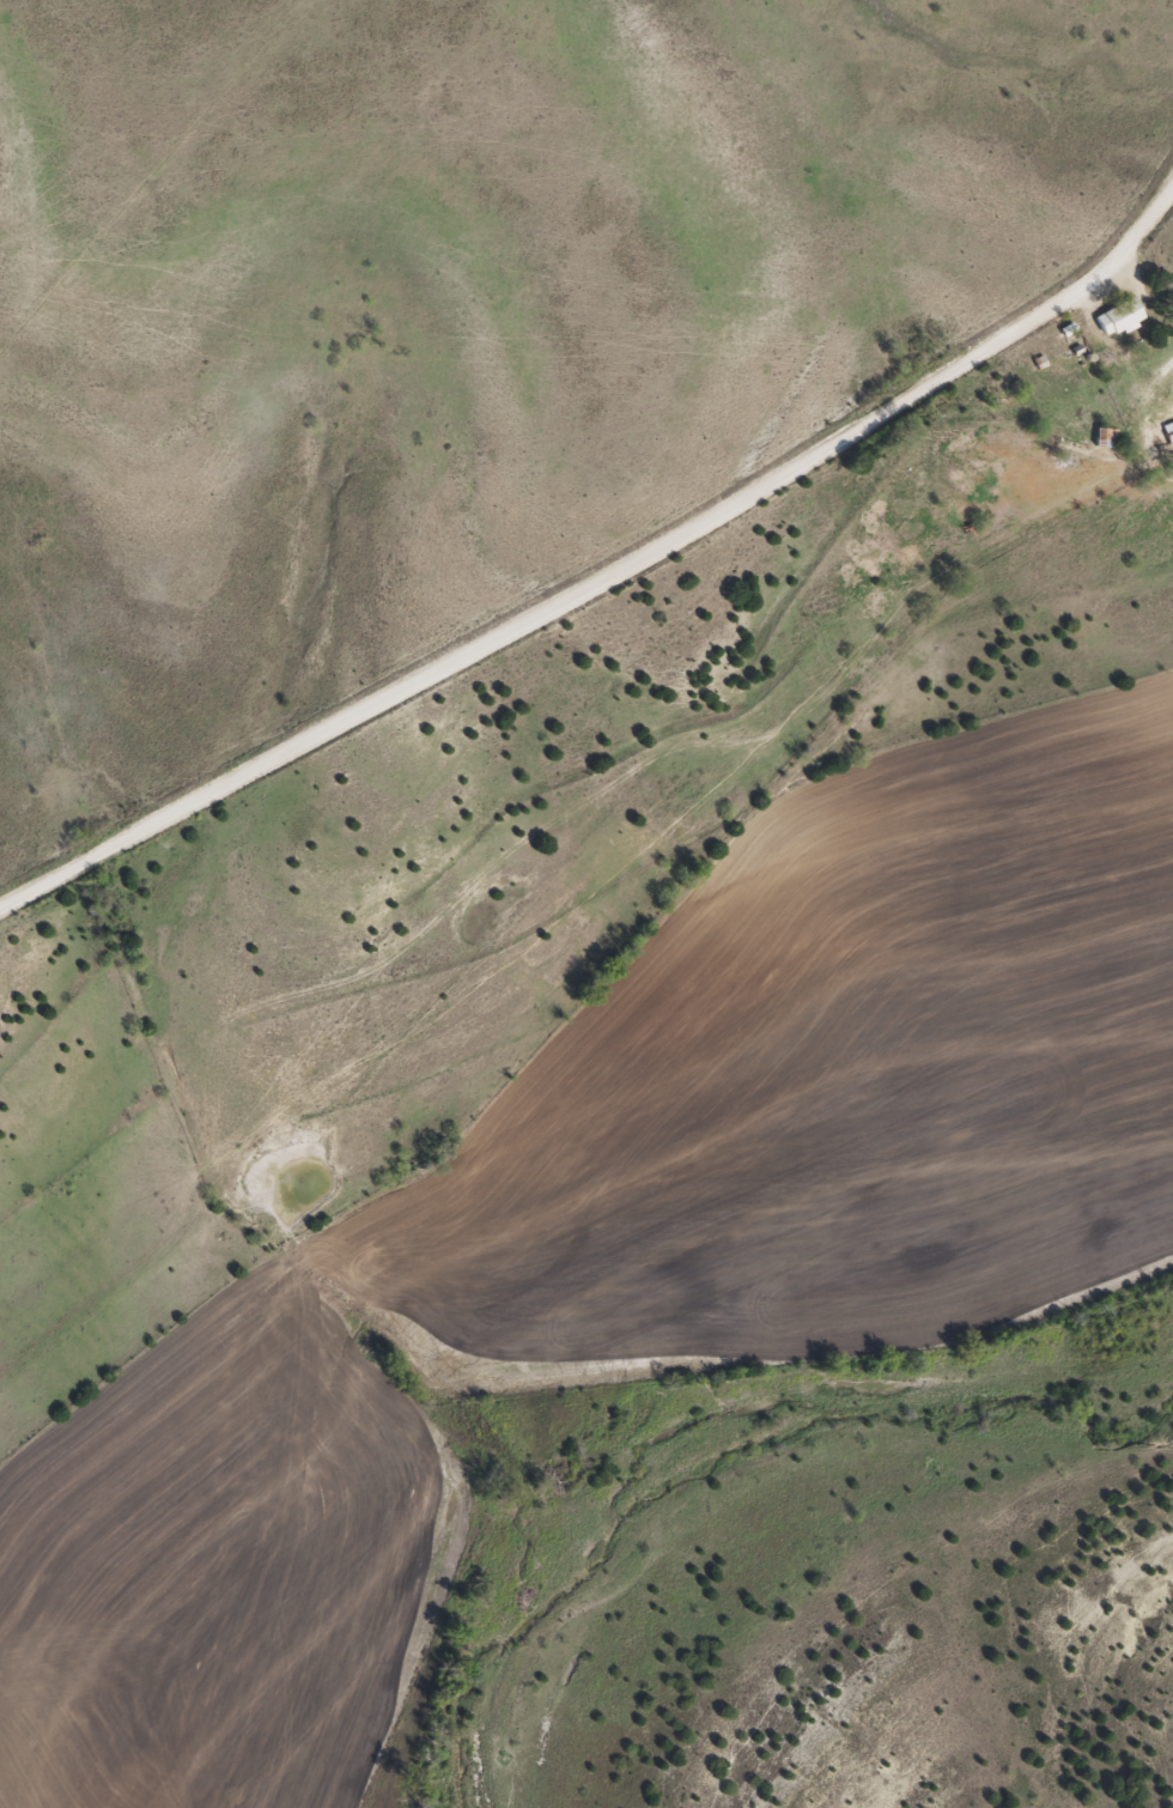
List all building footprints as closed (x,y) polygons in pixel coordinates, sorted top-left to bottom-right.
[(1112,338),(1120,330),(1128,337),(1147,317),(1126,297),(1099,326),(1112,338)]
